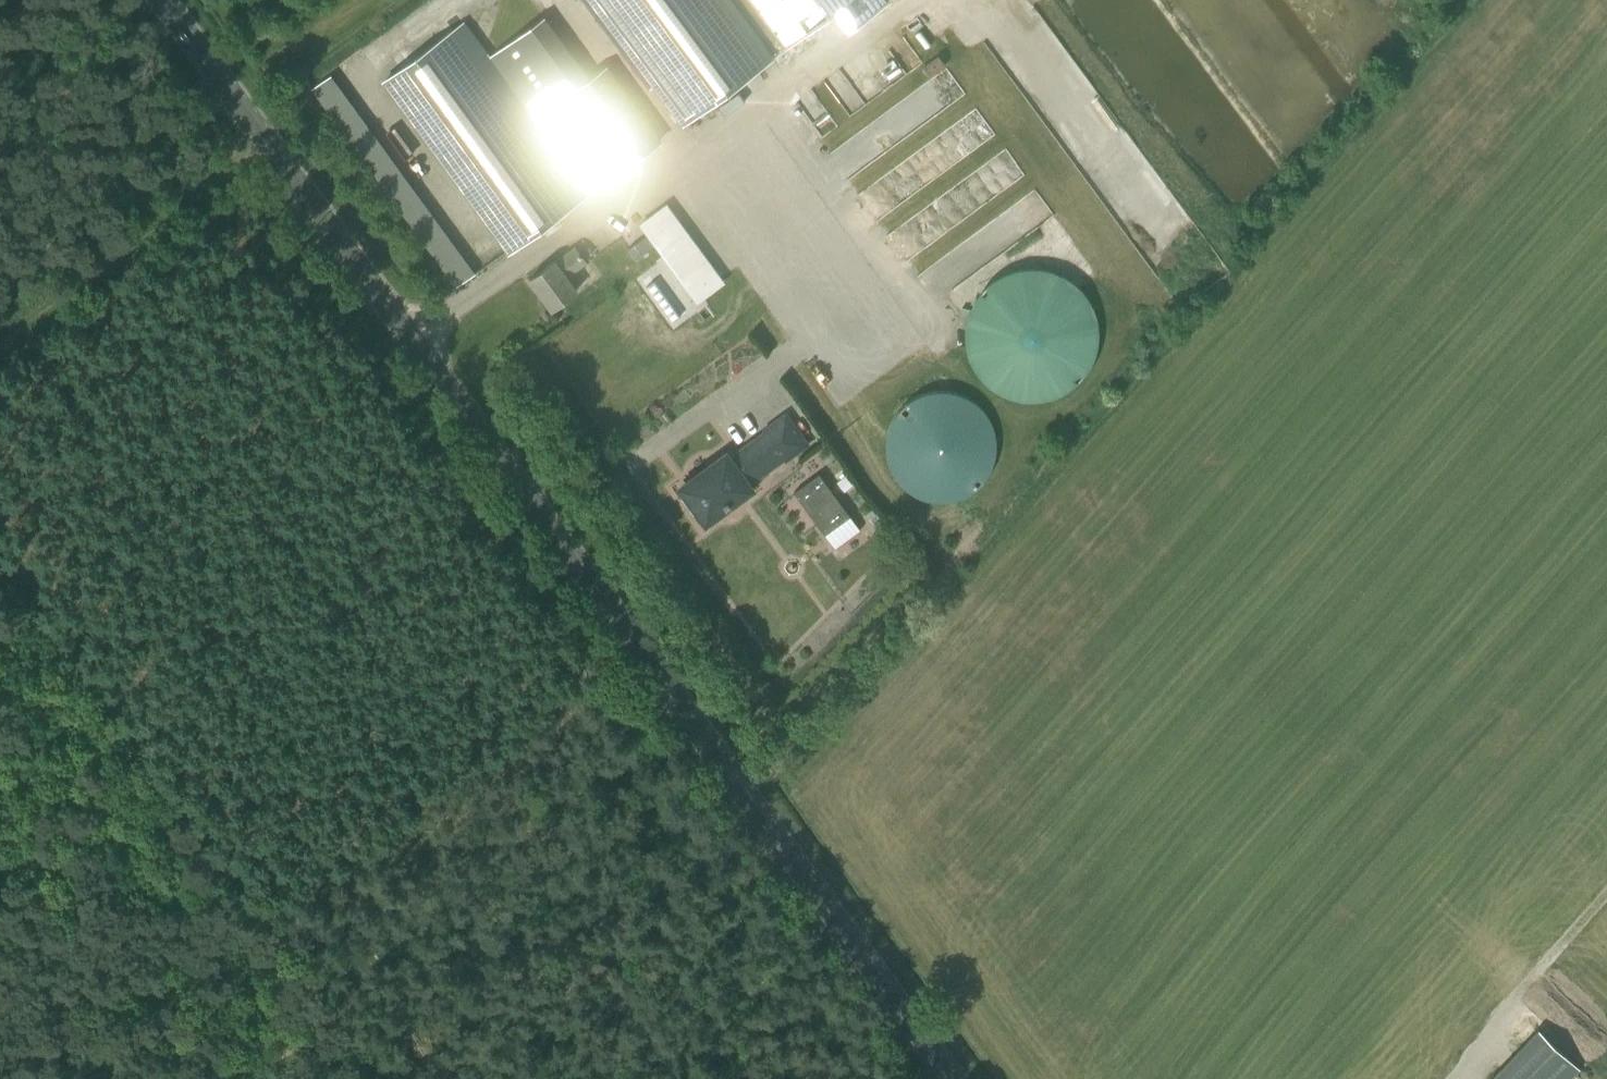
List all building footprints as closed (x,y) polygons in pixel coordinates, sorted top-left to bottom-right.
[(682,127),(773,58),(730,0),(588,0),(682,127)] [(501,248),(661,143),(607,60),(584,76),(543,14),(485,52),(463,18),(375,76),(403,118),(374,137),(331,72),(313,83),(448,288),(480,267),(470,253),(494,237),(501,248)] [(665,204),(644,220),(651,231),(653,230),(669,251),(664,254),(672,265),(670,267),(686,288),(713,268),(665,204)] [(529,279),(551,309),(576,290),(566,276),(585,262),(573,246),(529,279)] [(1034,268),(986,268),(968,328),(968,382),(1022,397),(1076,397),(1090,351),(1089,284),(1034,268)] [(1001,473),(964,381),(878,414),(914,507),(1001,473)] [(751,442),(752,443),(741,451),(740,449),(740,450),(741,451),(729,460),(725,456),(688,483),(693,489),(686,494),(706,520),(743,493),(742,491),(740,493),(737,488),(743,483),(745,484),(758,475),(759,476),(758,474),(769,466),(770,468),(771,467),(770,466),(783,456),(785,459),(807,443),(785,414),(764,430),(766,433),(753,443),(752,441),(751,442)] [(849,515),(819,473),(793,492),(824,534),(849,515)] [(1579,1069),(1536,1029),(1489,1078),(1570,1078),(1579,1069)]
